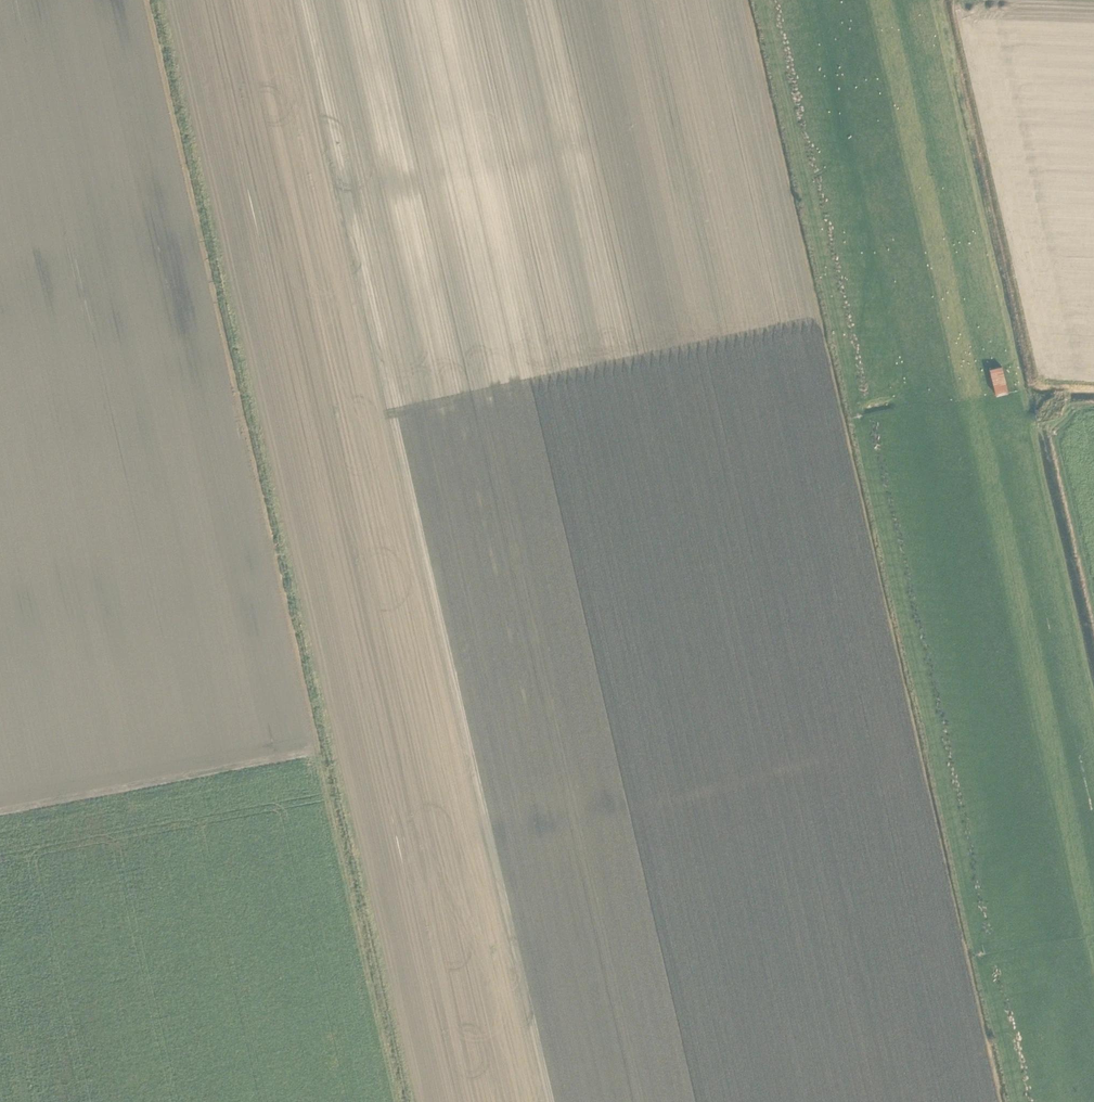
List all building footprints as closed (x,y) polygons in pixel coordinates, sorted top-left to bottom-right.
[(1006,396),(1000,369),(990,372),(996,398),(1006,396)]
